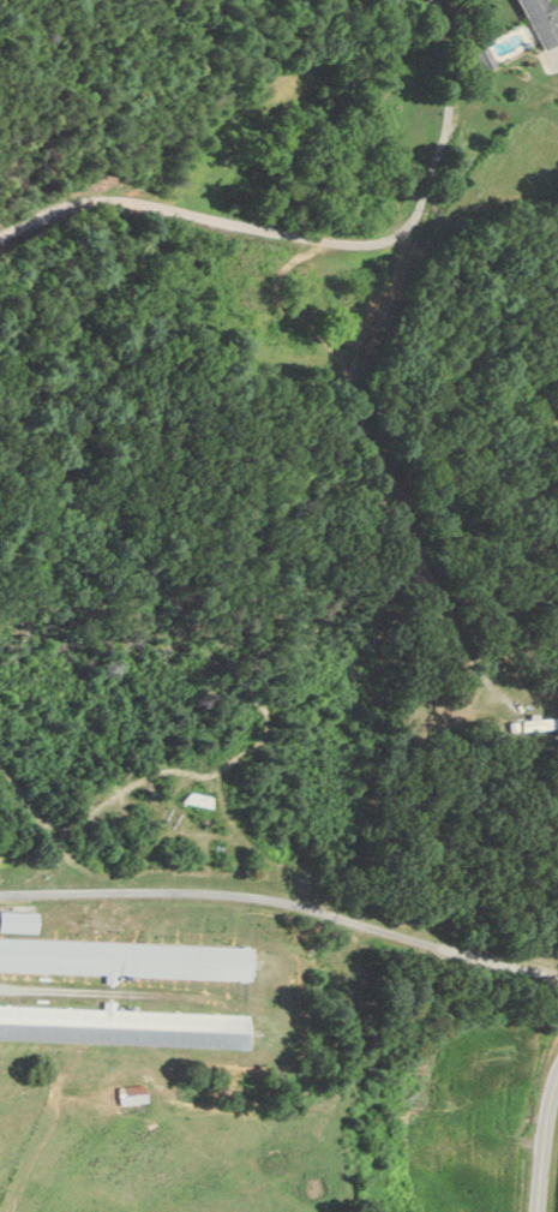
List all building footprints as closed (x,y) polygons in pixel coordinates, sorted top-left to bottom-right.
[(557,44),(557,25),(547,0),(519,0),(541,52),(557,44)] [(497,66),(486,48),(467,60),(478,77),(497,66)] [(521,717),(521,730),(557,730),(557,717),(521,717)] [(214,797),(188,790),(185,801),(210,809),(214,797)] [(0,911),(0,932),(36,932),(36,911),(0,911)] [(252,945),(0,939),(0,971),(109,974),(109,975),(251,979),(252,945)] [(113,1002),(102,1002),(102,1008),(0,1006),(0,1041),(251,1047),(252,1014),(113,1011),(113,1002)] [(146,1102),(144,1084),(117,1086),(118,1104),(146,1102)]
